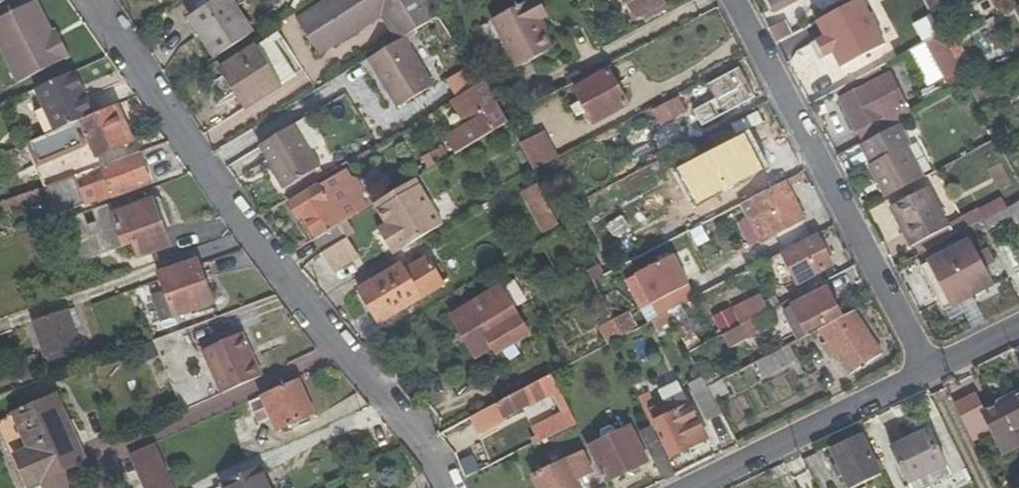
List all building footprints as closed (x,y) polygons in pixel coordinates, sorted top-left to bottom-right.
[(22,82),(74,57),(67,40),(61,42),(57,33),(43,0),(0,19),(0,33),(22,82)] [(192,18),(217,60),(253,39),(230,0),(224,0),(192,18)] [(442,24),(427,0),(344,0),(304,23),(324,58),(387,20),(404,47),(409,45),(443,26),(442,24)] [(634,22),(667,5),(664,0),(622,0),(634,22)] [(774,11),(795,0),(769,0),(774,11)] [(824,17),(855,0),(828,0),(819,5),(824,17)] [(937,0),(924,0),(929,10),(940,4),(937,0)] [(541,5),(536,7),(546,25),(551,22),(541,5)] [(549,39),(542,27),(546,25),(536,7),(499,28),(525,74),(558,55),(549,39)] [(777,44),(789,37),(781,22),(768,28),(777,44)] [(546,25),(542,27),(549,39),(553,37),(546,25)] [(978,35),(990,60),(1003,54),(990,29),(978,35)] [(61,42),(67,40),(63,31),(57,33),(61,42)] [(466,59),(447,31),(437,38),(456,66),(466,59)] [(280,36),(271,42),(295,80),(303,75),(280,36)] [(963,73),(943,36),(926,44),(946,82),(963,73)] [(295,80),(271,42),(222,72),(246,110),(295,80)] [(404,47),(372,65),(399,115),(436,95),(409,45),(404,47)] [(55,128),(93,113),(76,70),(39,84),(55,128)] [(446,80),(453,94),(472,84),(465,70),(446,80)] [(695,115),(702,130),(755,102),(740,72),(709,88),(717,104),(695,115)] [(862,143),(911,117),(886,72),(838,98),(862,143)] [(578,98),(599,130),(632,112),(612,79),(578,98)] [(451,145),(461,163),(515,133),(513,129),(492,91),(488,93),(458,109),(471,134),(451,145)] [(116,104),(132,138),(137,135),(122,101),(116,104)] [(684,111),(680,101),(654,114),(658,125),(684,111)] [(83,133),(95,155),(132,138),(116,104),(93,113),(55,128),(30,138),(33,146),(25,149),(36,178),(49,172),(40,150),(83,133)] [(293,127),(305,149),(321,140),(308,119),(293,127)] [(715,144),(740,193),(777,174),(751,126),(715,144)] [(281,189),(317,170),(305,149),(293,127),(258,146),(281,189)] [(971,153),(988,144),(983,136),(966,144),(971,153)] [(536,171),(556,161),(549,148),(545,150),(539,138),(522,145),(536,171)] [(428,167),(449,156),(444,146),(422,157),(428,167)] [(107,197),(149,182),(138,150),(101,164),(109,184),(103,186),(107,197)] [(996,191),(1011,186),(1003,163),(989,168),(996,191)] [(354,182),(350,173),(291,204),(300,219),(305,217),(318,240),(325,253),(348,241),(341,228),(371,212),(365,201),(368,193),(363,184),(354,182)] [(41,217),(85,201),(74,174),(45,184),(50,197),(36,202),(41,217)] [(539,183),(521,192),(543,234),(561,225),(539,183)] [(378,208),(381,213),(423,190),(420,185),(378,208)] [(760,244),(803,222),(785,185),(741,207),(760,244)] [(41,196),(38,187),(0,200),(0,209),(12,204),(13,206),(41,196)] [(892,205),(913,247),(949,227),(929,187),(892,205)] [(423,190),(381,213),(389,226),(380,232),(394,255),(445,226),(423,190)] [(65,219),(80,261),(134,242),(139,257),(170,246),(153,199),(111,213),(107,204),(94,209),(98,220),(87,224),(83,213),(65,219)] [(690,234),(726,215),(717,199),(682,217),(690,234)] [(1017,223),(1018,222),(1018,203),(1009,208),(1017,223)] [(964,234),(946,244),(949,252),(969,242),(964,234)] [(800,286),(834,269),(818,237),(784,255),(800,286)] [(359,261),(348,241),(325,253),(322,255),(332,275),(359,261)] [(921,267),(944,310),(992,286),(969,242),(949,252),(921,267)] [(998,252),(1009,271),(1018,265),(1018,264),(1009,246),(998,252)] [(652,308),(690,288),(674,258),(637,278),(652,308)] [(776,259),(765,265),(772,278),(782,273),(776,259)] [(159,273),(160,279),(163,286),(170,307),(174,316),(212,302),(199,264),(197,260),(159,273)] [(360,291),(379,323),(449,283),(440,268),(435,271),(429,260),(406,273),(401,267),(360,291)] [(594,282),(604,277),(599,268),(589,272),(594,282)] [(157,311),(170,307),(163,286),(144,292),(150,309),(156,308),(157,311)] [(494,347),(497,352),(528,335),(502,287),(453,315),(462,331),(451,337),(457,347),(468,341),(477,356),(494,347)] [(798,343),(810,337),(809,334),(843,317),(830,290),(784,313),(798,343)] [(616,323),(630,315),(618,293),(604,300),(616,323)] [(750,323),(772,311),(768,302),(745,312),(750,323)] [(73,307),(65,310),(72,327),(79,325),(73,307)] [(39,319),(50,348),(51,348),(71,341),(76,339),(72,327),(65,310),(39,319)] [(750,323),(744,325),(751,337),(777,323),(772,311),(750,323)] [(660,335),(677,327),(670,314),(654,323),(660,335)] [(852,377),(884,358),(855,314),(821,331),(832,346),(826,349),(832,359),(839,356),(852,377)] [(638,331),(630,315),(616,323),(624,338),(638,331)] [(153,343),(185,406),(216,390),(183,327),(153,343)] [(242,333),(201,351),(221,395),(261,377),(242,333)] [(71,341),(51,348),(55,359),(74,353),(71,341)] [(763,378),(797,362),(790,347),(756,364),(763,378)] [(40,351),(21,358),(30,377),(39,374),(35,364),(44,361),(40,351)] [(533,446),(577,426),(552,376),(476,415),(484,431),(522,413),(525,420),(532,418),(529,409),(551,398),(559,416),(531,429),(536,439),(531,441),(533,446)] [(282,429),(317,414),(301,377),(265,393),(267,397),(255,402),(264,423),(277,418),(282,429)] [(708,388),(704,379),(690,385),(708,421),(722,414),(708,388)] [(654,408),(641,382),(631,387),(651,426),(654,432),(659,430),(673,456),(705,439),(682,394),(654,408)] [(54,395),(0,420),(0,428),(27,487),(84,460),(54,395)] [(1018,448),(1018,398),(982,416),(1003,455),(1018,448)] [(663,482),(677,475),(654,432),(651,426),(638,432),(663,482)] [(590,447),(607,481),(647,461),(630,427),(599,443),(590,447)] [(590,447),(599,443),(592,428),(581,433),(588,448),(590,447)] [(945,467),(928,432),(892,450),(908,485),(945,467)] [(881,473),(861,434),(848,442),(833,449),(854,487),(881,473)] [(154,443),(130,453),(146,487),(176,487),(154,443)] [(580,451),(531,475),(537,487),(579,487),(574,478),(590,470),(580,451)] [(262,468),(223,485),(224,487),(271,487),(262,468)]
